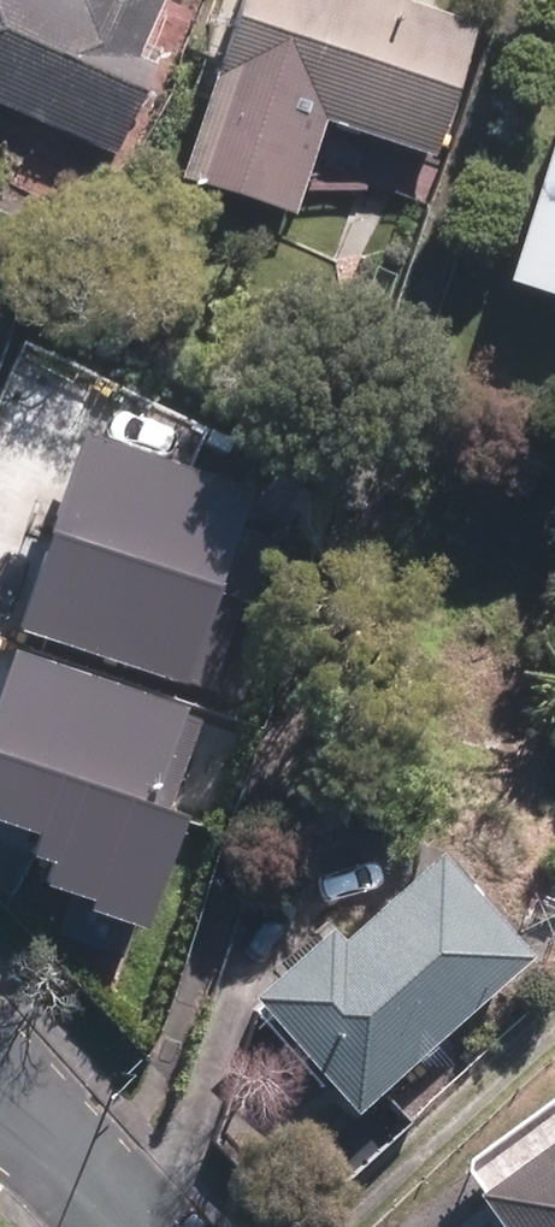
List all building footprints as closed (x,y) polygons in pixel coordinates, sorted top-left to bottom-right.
[(114,147),(150,64),(137,58),(162,0),(0,0),(0,97),(114,147)] [(341,0),(246,0),(192,168),(296,200),(325,109),(434,143),(467,40),(341,0)] [(531,275),(554,283),(554,197),(531,275)] [(243,485),(82,431),(53,515),(216,570),(243,485)] [(216,570),(53,515),(18,620),(180,674),(216,570)] [(11,643),(0,678),(0,742),(151,788),(180,697),(11,643)] [(0,743),(0,811),(33,822),(26,843),(52,852),(45,874),(93,890),(90,899),(144,917),(182,804),(0,743)] [(523,949),(446,862),(287,1000),(363,1087),(523,949)] [(495,1186),(522,1226),(554,1226),(554,1146),(495,1186)]
